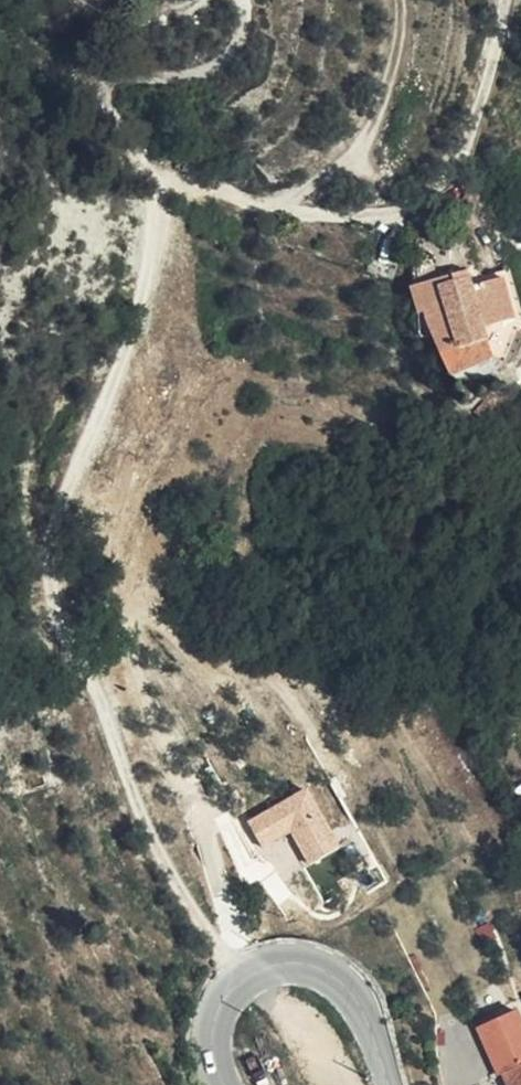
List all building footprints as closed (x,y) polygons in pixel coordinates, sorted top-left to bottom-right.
[(464,198),(459,209),(471,214),(475,204),(464,198)] [(466,273),(418,291),(426,315),(450,374),(458,371),(490,358),(496,357),(486,328),(516,317),(506,289),(501,278),(471,288),(466,273)] [(490,358),(458,371),(467,398),(497,376),(490,358)] [(245,819),(261,848),(288,833),(306,866),(341,847),(307,785),(245,819)] [(504,1071),(505,1074),(496,1078),(499,1084),(520,1084),(520,1062),(504,1071)]
